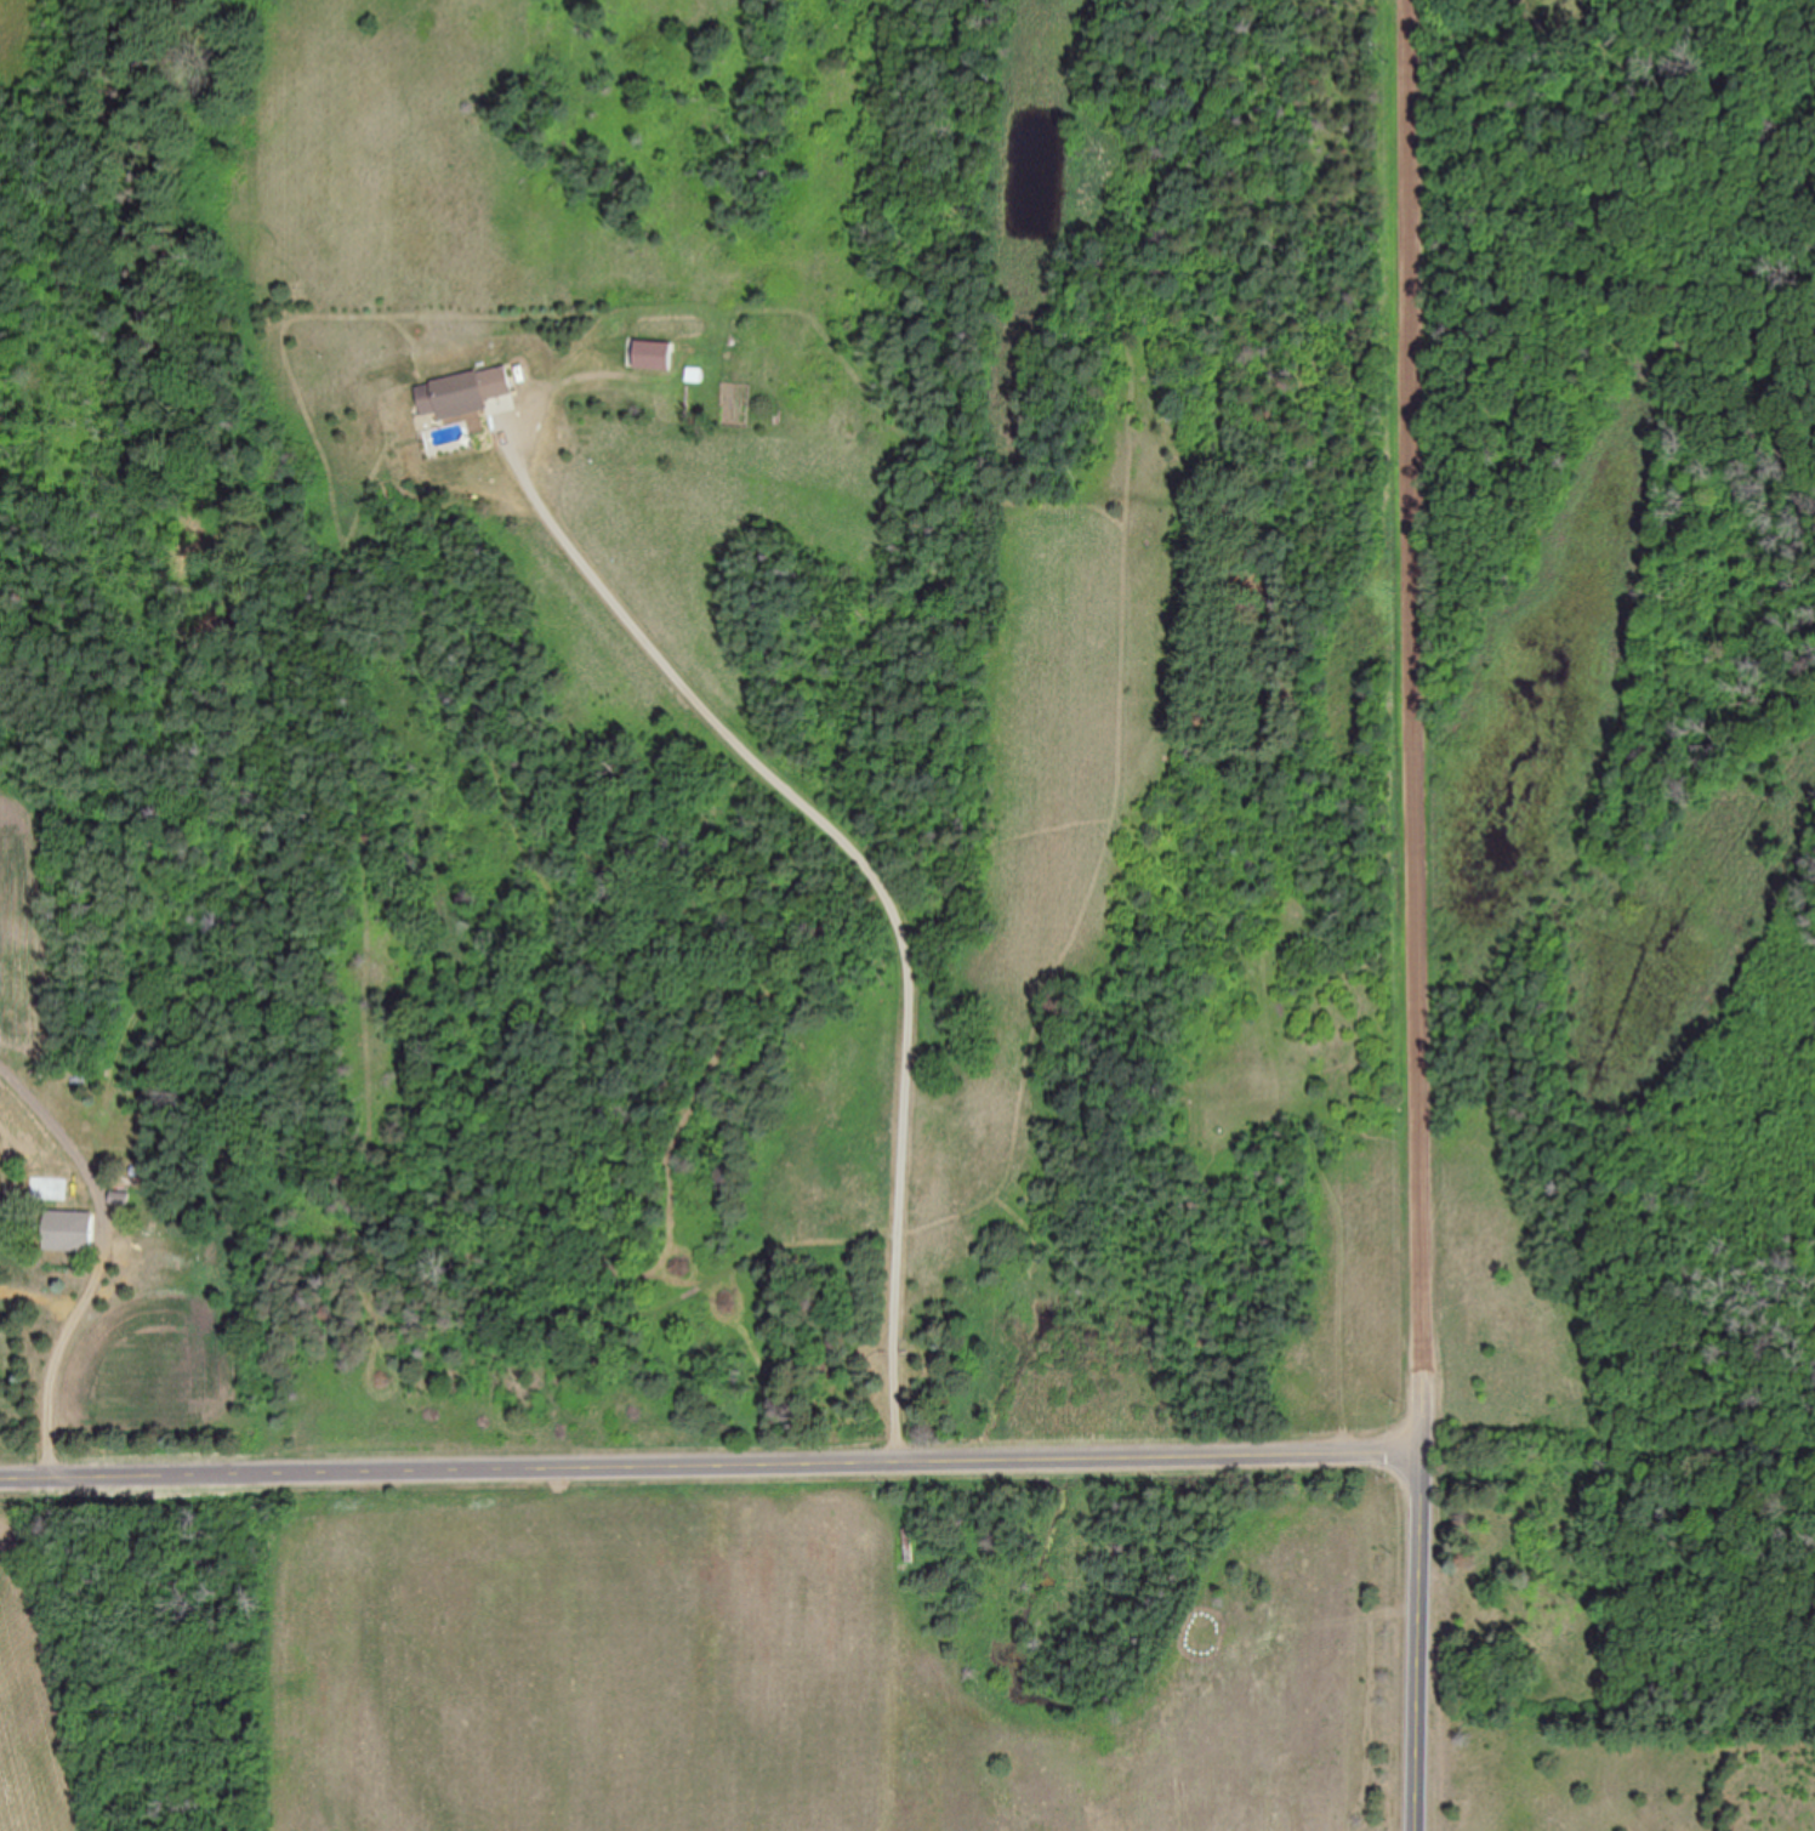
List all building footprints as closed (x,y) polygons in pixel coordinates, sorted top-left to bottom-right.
[(671,373),(672,344),(636,343),(635,372),(671,373)] [(488,402),(489,409),(444,420),(442,413),(425,416),(417,389),(436,386),(434,382),(480,371),(482,375),(506,369),(513,396),(488,402)] [(67,1204),(67,1178),(31,1178),(31,1204),(67,1204)] [(129,1196),(112,1195),(112,1205),(128,1206),(129,1196)] [(903,1563),(912,1563),(912,1531),(903,1531),(903,1563)]
